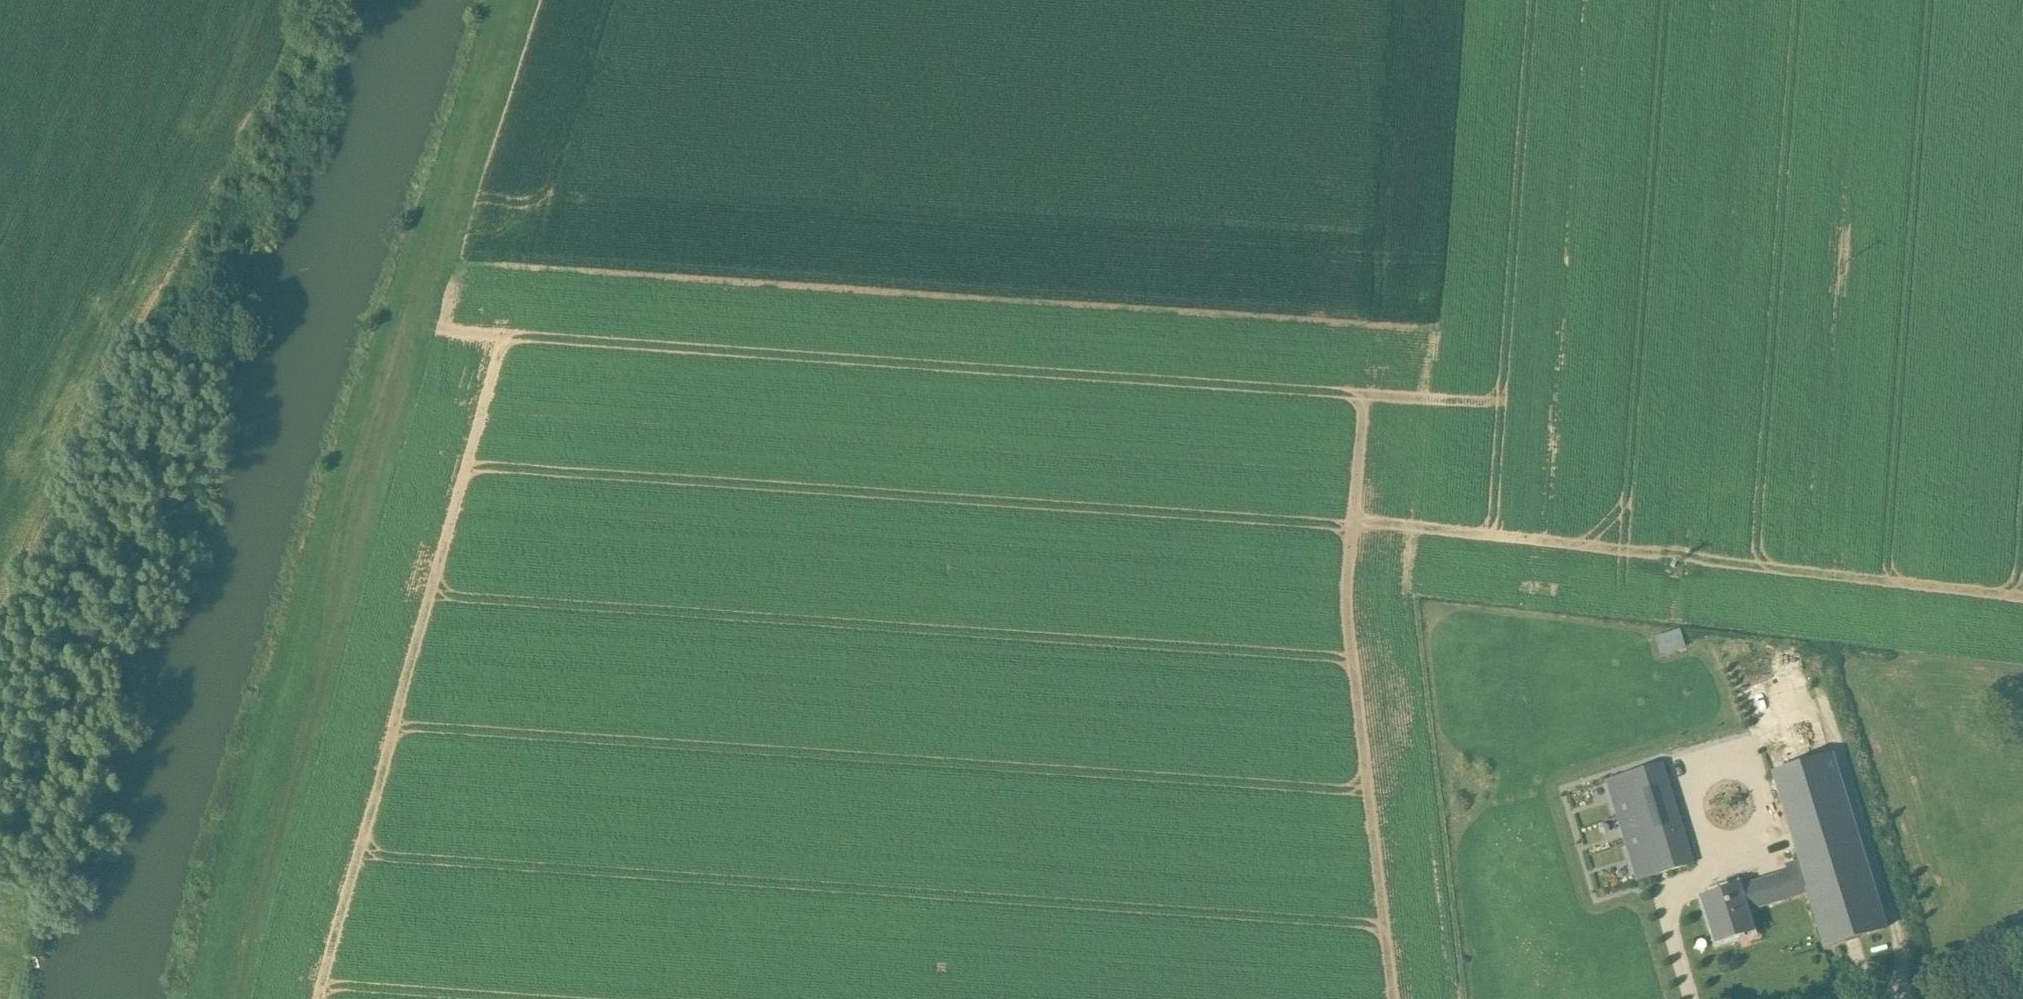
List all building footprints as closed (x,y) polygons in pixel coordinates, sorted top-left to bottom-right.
[(1655,637),(1661,654),(1684,647),(1679,629),(1655,637)] [(1829,757),(1771,775),(1798,862),(1806,887),(1805,888),(1806,891),(1823,947),(1882,929),(1829,757)] [(1659,765),(1631,774),(1648,830),(1676,822),(1659,765)] [(1631,774),(1607,781),(1637,880),(1661,872),(1648,830),(1631,774)] [(1676,822),(1648,830),(1661,872),(1689,864),(1676,822)] [(1786,873),(1735,889),(1742,911),(1806,891),(1805,888),(1806,887),(1798,862),(1784,867),(1786,873)] [(1735,889),(1700,900),(1714,944),(1749,933),(1742,911),(1735,889)]
